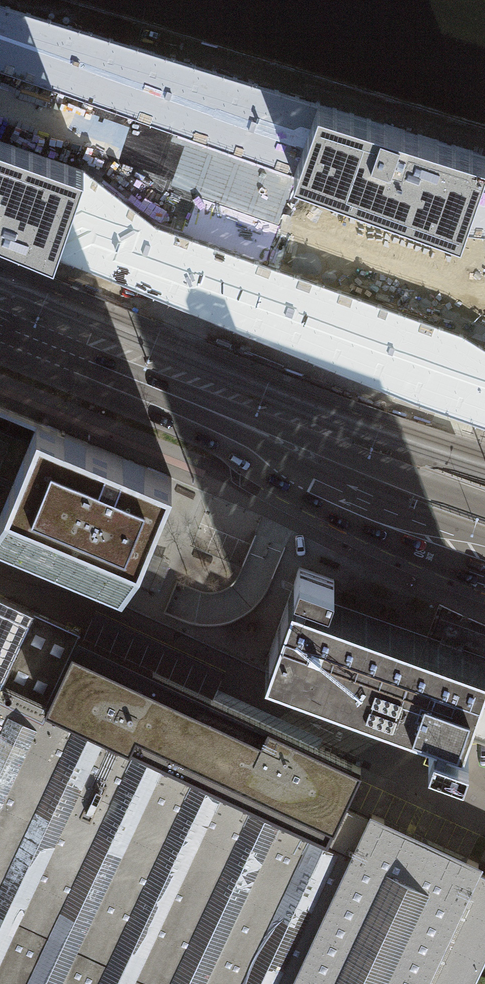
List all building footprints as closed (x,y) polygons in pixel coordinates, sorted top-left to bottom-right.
[(36,0),(0,0),(0,245),(411,391),(484,417),(484,159),(36,0)] [(0,406),(0,547),(121,598),(172,478),(149,468),(130,460),(37,421),(0,406)] [(299,567),(294,582),(329,595),(334,579),(299,567)] [(463,735),(465,729),(463,729),(464,727),(484,668),(484,658),(462,650),(464,643),(453,639),(442,635),(440,642),(303,593),(301,598),(294,596),(296,590),(292,589),(264,664),(437,726),(439,720),(448,723),(446,729),(463,735)] [(0,595),(0,983),(468,983),(484,949),(484,875),(475,870),(479,863),(372,813),(369,819),(353,853),(44,709),(79,635),(80,633),(0,595)] [(82,636),(318,746),(322,736),(218,687),(225,671),(94,610),(82,636)] [(435,633),(442,635),(453,639),(464,643),(484,651),(484,633),(440,617),(435,633)] [(318,746),(82,636),(79,635),(44,709),(353,853),(369,819),(342,806),(361,766),(318,746)] [(464,727),(484,735),(484,668),(464,727)] [(469,744),(434,732),(428,747),(463,760),(469,744)]
